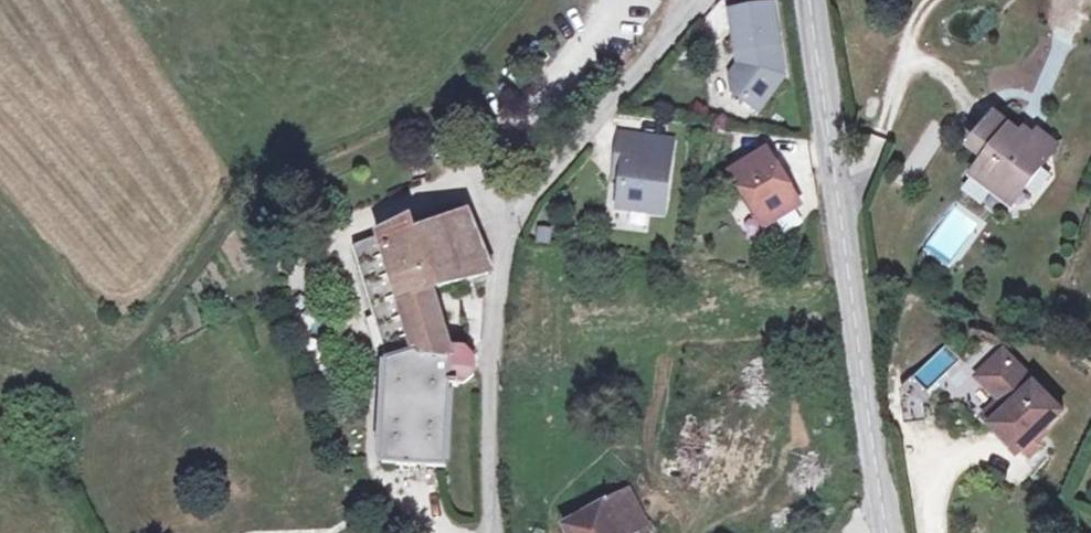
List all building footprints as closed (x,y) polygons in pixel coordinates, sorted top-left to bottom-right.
[(779,73),(770,2),(729,6),(735,59),(727,71),(728,86),(753,104),(779,73)] [(1011,161),(1027,174),(1056,140),(1035,123),(1025,135),(992,108),(978,125),(989,135),(976,152),(997,169),(1003,161),(1011,161)] [(631,183),(627,214),(668,220),(679,151),(629,142),(626,162),(633,163),(631,183)] [(1018,185),(1027,174),(1011,161),(1003,161),(997,169),(1018,185)] [(633,163),(626,162),(623,182),(631,183),(633,163)] [(774,162),(739,182),(771,238),(806,217),(774,162)] [(438,302),(494,285),(476,223),(447,230),(442,217),(353,247),(388,352),(390,469),(451,471),(455,400),(467,400),(476,391),(475,374),(467,356),(453,354),(438,302)] [(1009,409),(994,426),(1023,453),(1064,407),(1002,351),(975,378),(998,398),(1009,409)] [(983,415),(994,426),(1009,409),(998,398),(983,415)] [(576,532),(630,532),(629,532),(652,516),(636,492),(576,532)]
